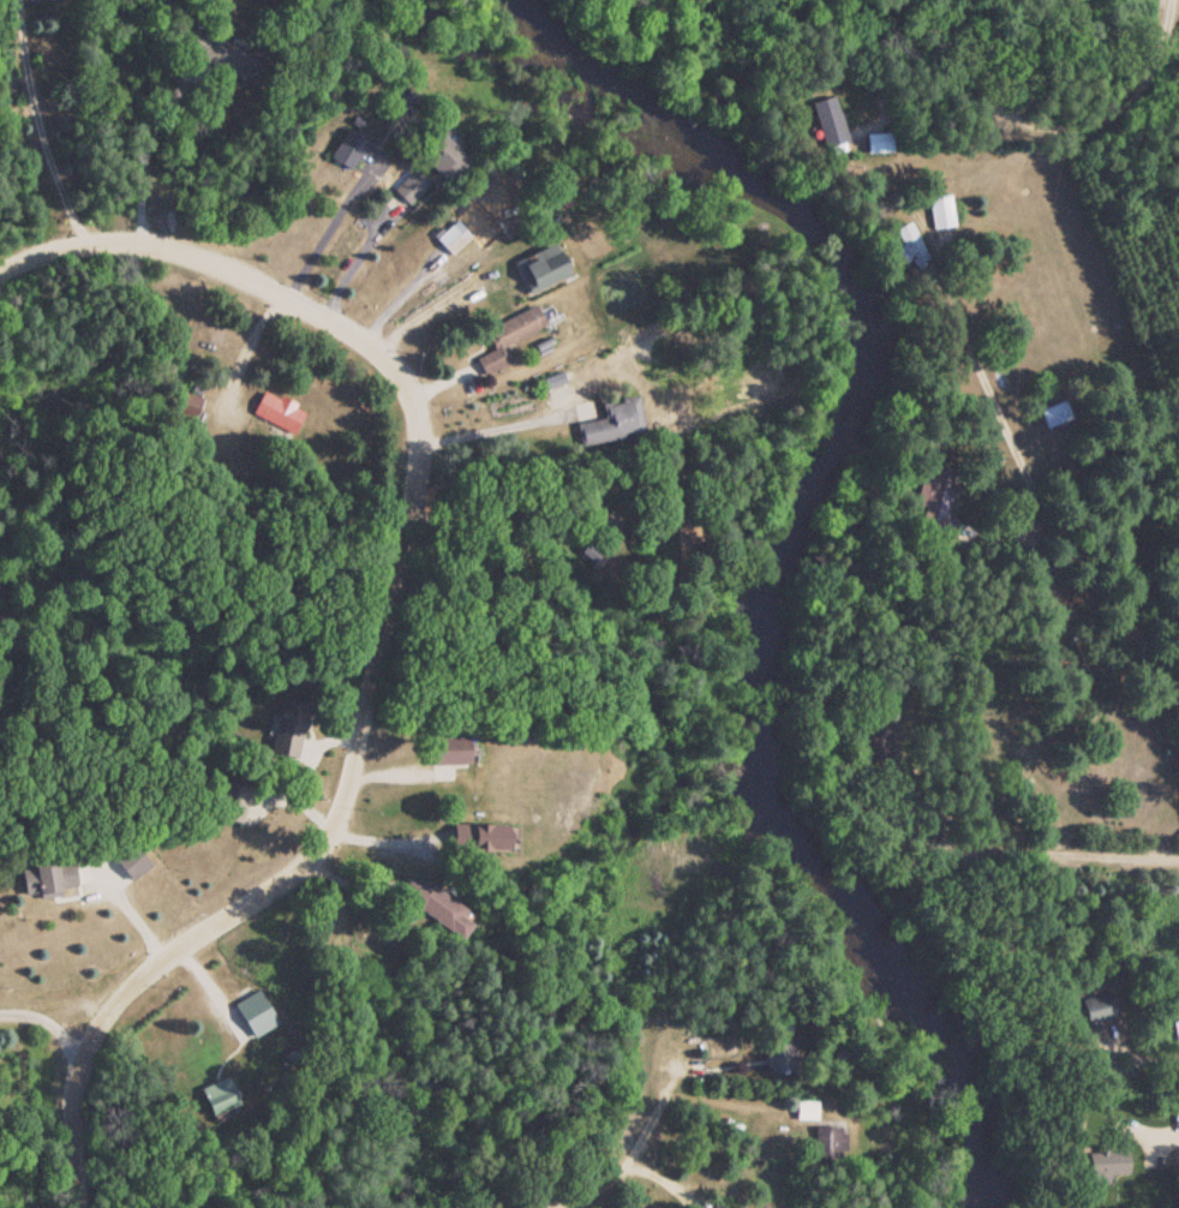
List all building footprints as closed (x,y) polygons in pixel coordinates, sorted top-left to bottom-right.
[(456,149),(461,141),(443,129),(421,162),(449,181),(467,156),(456,149)] [(428,184),(412,168),(391,189),(407,205),(428,184)] [(481,198),(492,219),(513,207),(503,186),(481,198)] [(951,226),(948,196),(926,198),(929,228),(951,226)] [(469,236),(454,219),(434,238),(449,255),(469,236)] [(892,228),(907,268),(924,261),(909,221),(892,228)] [(570,276),(556,243),(514,261),(527,294),(570,276)] [(499,348),(544,326),(535,308),(484,331),(492,348),(474,357),(482,375),(507,364),(499,348)] [(289,437),(304,413),(264,389),(249,413),(289,437)] [(643,434),(637,396),(599,402),(602,420),(574,424),(578,444),(643,434)] [(1042,428),(1068,419),(1062,401),(1035,410),(1042,428)] [(954,505),(943,469),(917,476),(928,513),(954,505)] [(292,758),(308,713),(299,709),(301,704),(283,697),(264,748),(292,758)] [(469,767),(469,737),(431,737),(430,767),(469,767)] [(505,825),(451,825),(451,850),(505,850),(505,825)] [(147,869),(132,840),(111,852),(127,881),(147,869)] [(24,897),(76,888),(71,859),(19,868),(24,897)] [(456,939),(468,925),(437,901),(426,916),(456,939)] [(276,1024),(253,982),(233,993),(238,1002),(213,1016),(231,1048),(276,1024)] [(1178,1050),(1178,1020),(1170,1022),(1177,1050),(1178,1050)] [(762,1045),(762,1073),(792,1073),(792,1045),(762,1045)] [(232,1096),(225,1078),(198,1088),(205,1106),(232,1096)] [(794,1120),(814,1120),(814,1101),(794,1101),(794,1120)] [(812,1155),(830,1155),(830,1130),(812,1130),(812,1155)]
